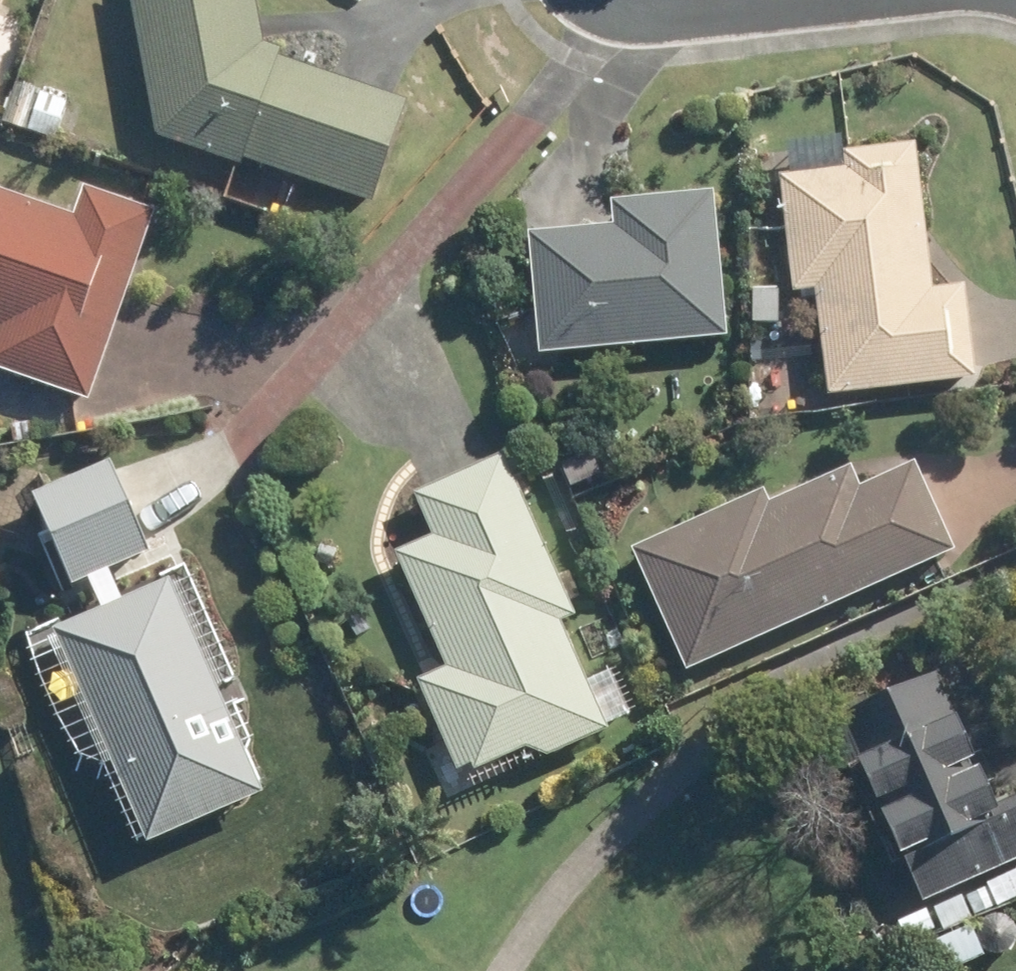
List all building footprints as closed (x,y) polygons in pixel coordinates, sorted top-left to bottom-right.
[(16,0),(0,0),(0,36),(16,0)] [(171,132),(253,160),(382,204),(416,104),(269,54),(261,0),(148,0),(171,132)] [(40,79),(25,113),(55,127),(70,93),(40,79)] [(857,175),(791,183),(805,297),(828,294),(840,400),(986,383),(975,287),(942,291),(926,148),(855,157),(857,175)] [(6,330),(0,348),(0,368),(97,401),(162,213),(91,188),(81,216),(0,188),(0,328),(6,330)] [(739,337),(724,195),(629,205),(631,229),(541,238),(552,356),(739,337)] [(752,288),(751,320),(777,320),(778,289),(752,288)] [(611,482),(601,453),(567,467),(577,494),(611,482)] [(145,547),(107,455),(27,488),(67,580),(145,547)] [(575,623),(589,617),(517,456),(429,496),(449,538),(411,555),(463,671),(433,686),(471,771),(487,763),(490,771),(538,750),(562,757),(623,730),(575,623)] [(777,491),(646,551),(701,671),(968,550),(929,464),(876,488),(867,468),(784,505),(777,491)] [(319,542),(312,561),(329,565),(334,546),(319,542)] [(178,583),(63,630),(81,675),(119,764),(153,846),(270,797),(195,622),(178,583)] [(871,764),(967,722),(944,674),(838,724),(860,770),(871,764)] [(894,815),(989,771),(967,722),(871,764),(894,815)] [(917,863),(1011,816),(989,771),(894,815),(917,863)] [(917,863),(936,904),(1015,868),(1015,813),(1011,816),(917,863)]
